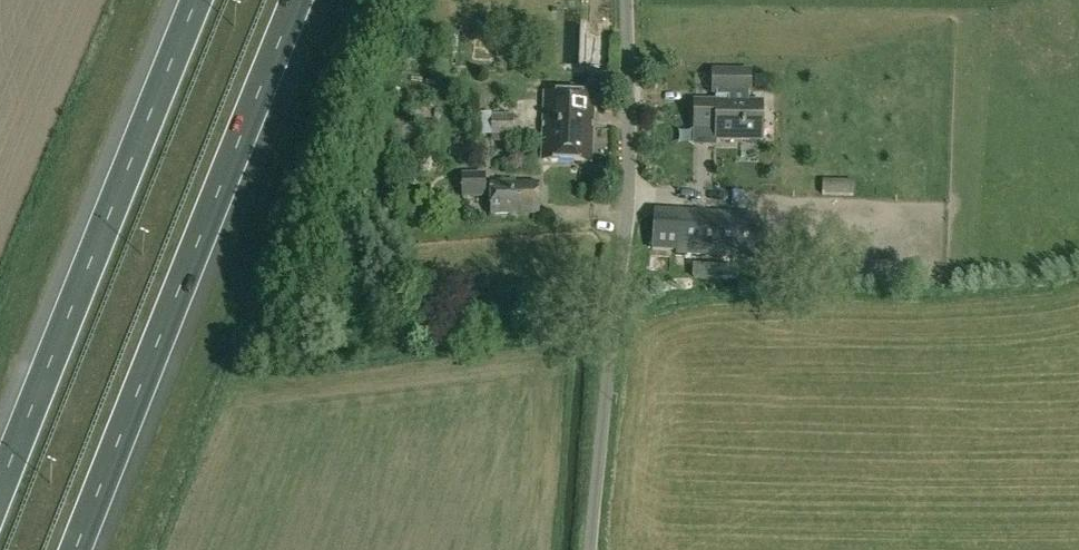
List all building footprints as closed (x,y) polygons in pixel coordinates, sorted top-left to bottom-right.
[(607,86),(607,72),(592,73),(592,87),(607,86)] [(728,100),(728,105),(694,105),(693,131),(715,132),(715,142),(761,142),(761,106),(748,106),(748,96),(750,96),(750,75),(712,74),(712,95),(716,95),(716,100),(728,100)] [(541,162),(590,164),(592,96),(543,94),(541,162)] [(491,135),(513,135),(513,113),(491,113),(491,135)] [(485,174),(461,174),(461,199),(485,199),(485,174)] [(491,185),(491,217),(539,216),(539,185),(491,185)] [(731,236),(748,237),(749,210),(732,209),(731,236)] [(653,215),(650,251),(724,257),(727,219),(653,215)]
